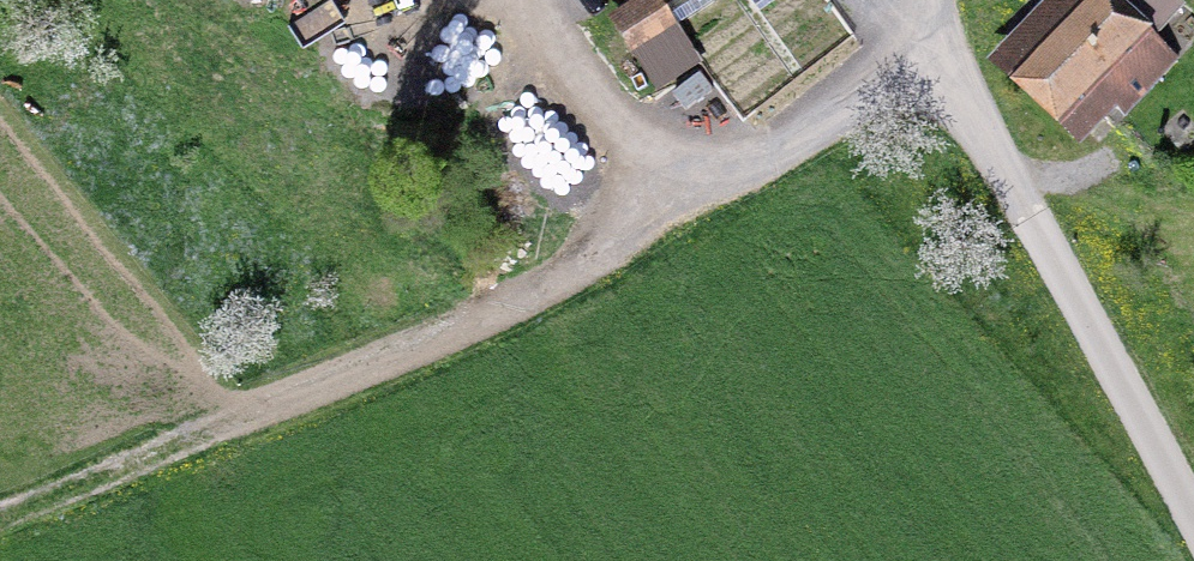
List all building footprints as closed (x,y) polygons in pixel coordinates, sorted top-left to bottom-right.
[(615,22),(663,95),(707,66),(663,0),(648,0),(615,22)] [(1023,83),(1123,174),(1193,97),(1193,0),(1100,0),(1023,83)]
